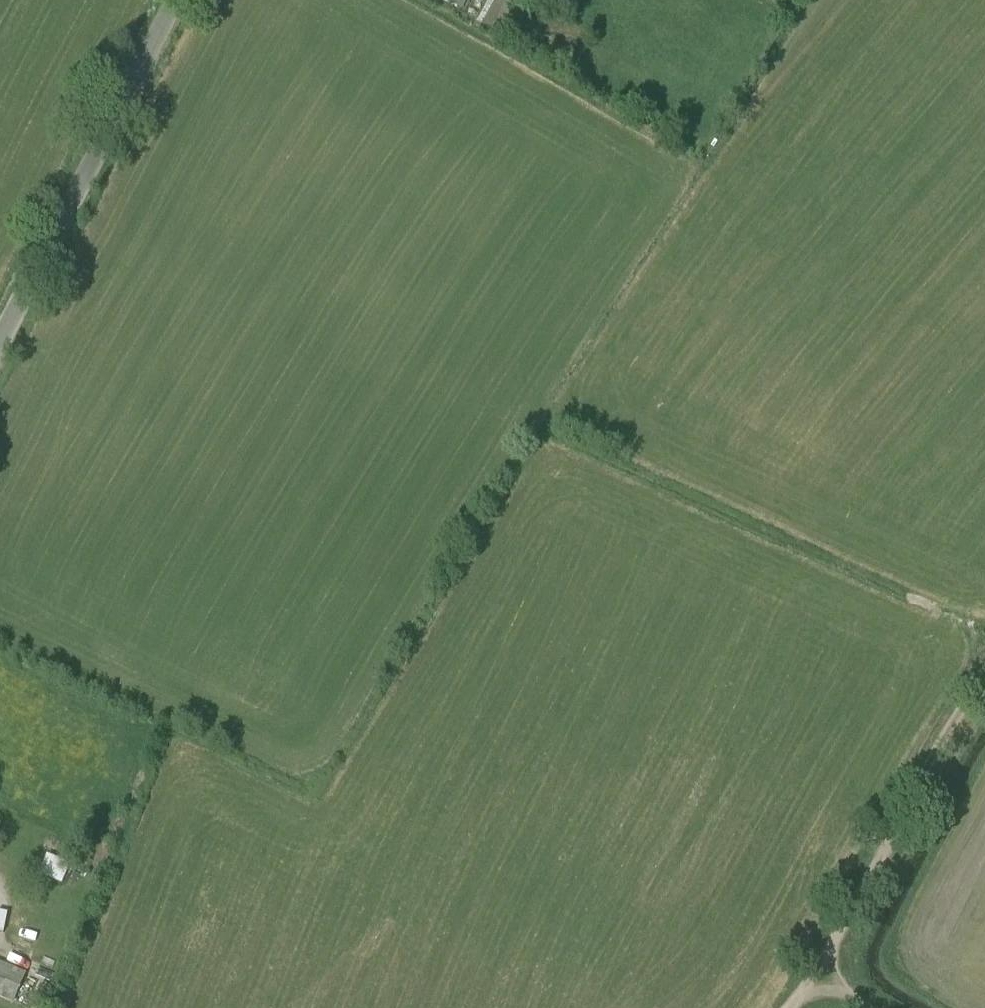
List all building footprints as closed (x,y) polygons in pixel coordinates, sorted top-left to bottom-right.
[(462,11),(468,0),(441,0),(462,11)] [(514,7),(502,0),(495,0),(481,26),(499,35),(514,7)] [(47,856),(39,876),(62,886),(70,865),(47,856)] [(26,974),(0,963),(0,999),(13,1004),(26,974)]
